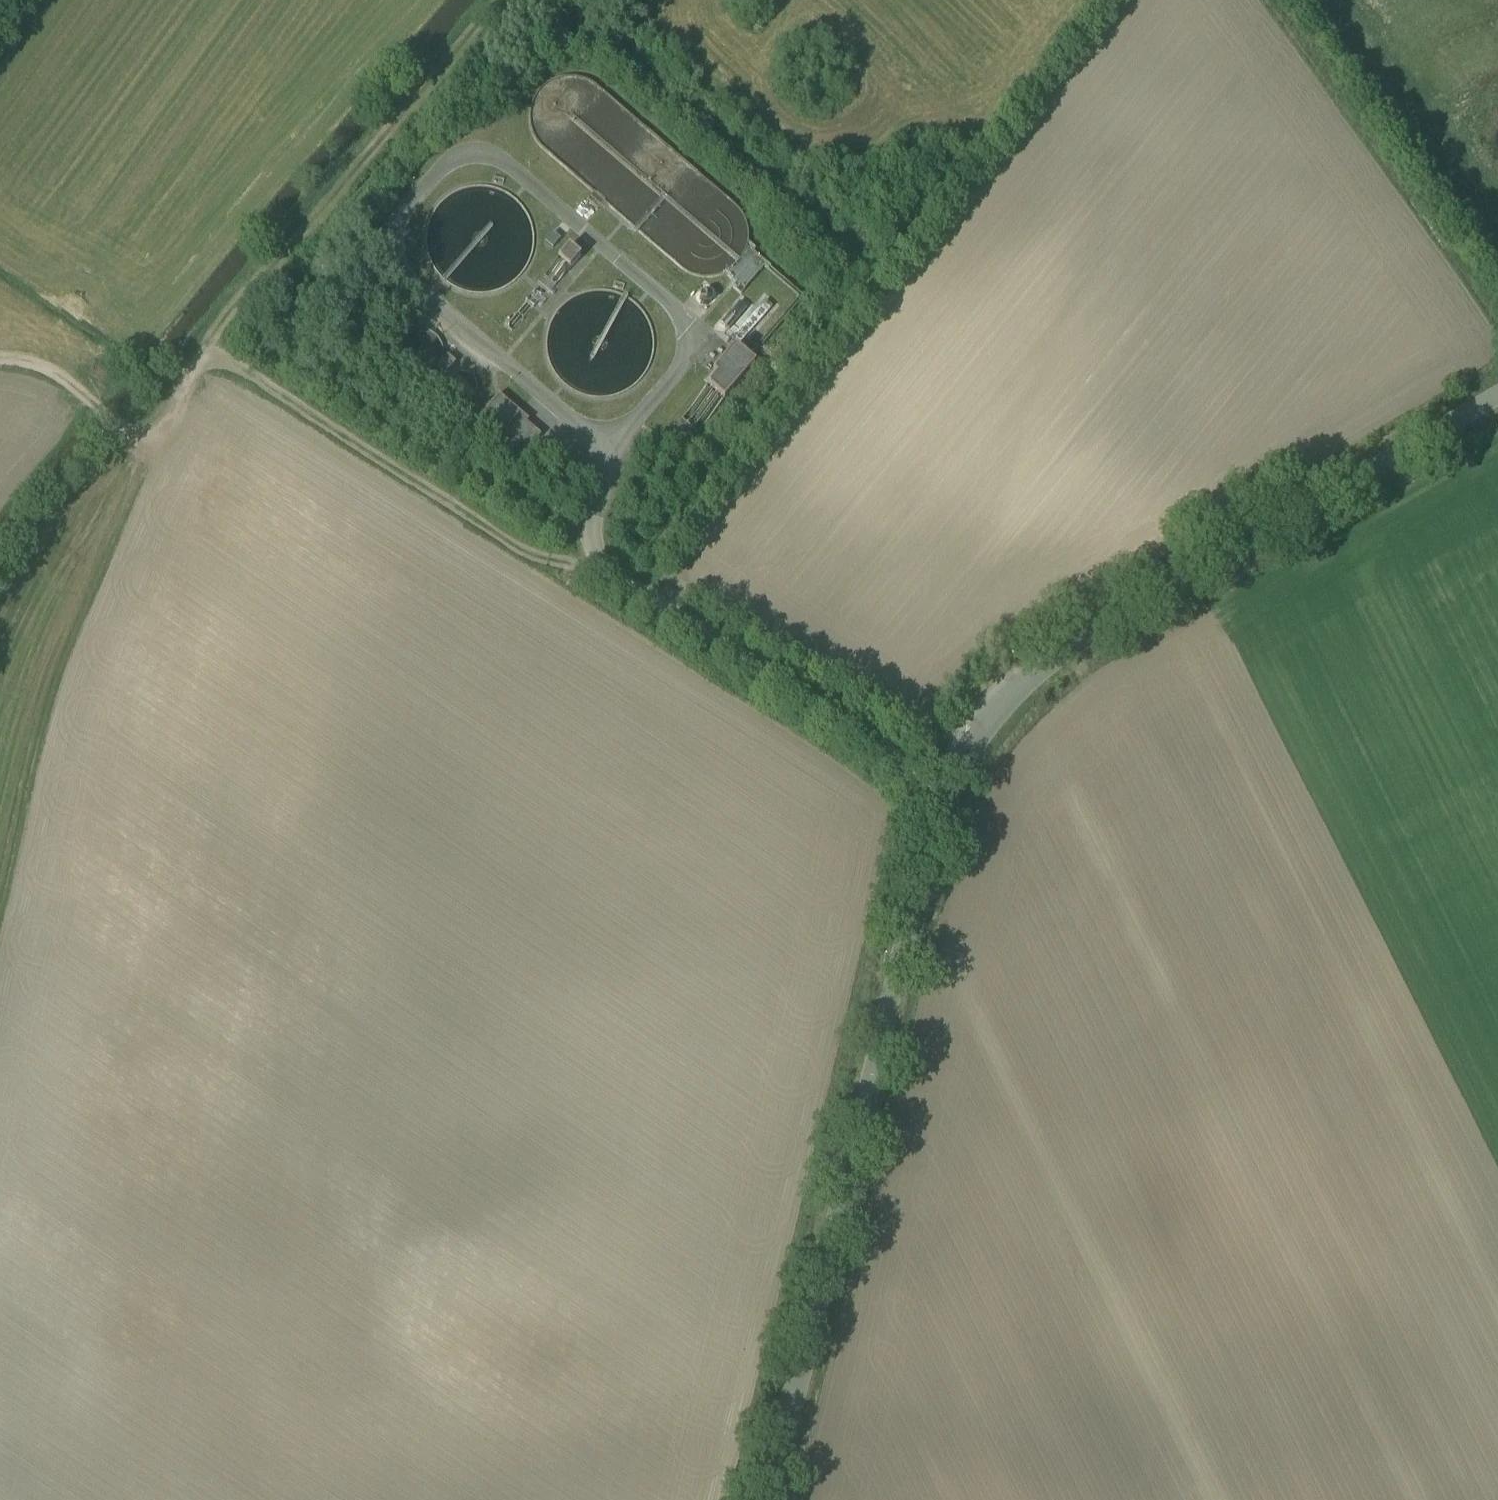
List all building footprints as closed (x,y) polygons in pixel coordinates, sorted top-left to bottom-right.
[(730,274),(725,276),(735,286),(732,289),(740,297),(765,267),(752,255),(754,252),(748,247),(748,251),(746,255),(743,262),(739,266),(735,271),(730,274)] [(567,249),(556,262),(568,273),(579,259),(567,249)] [(764,303),(732,339),(739,346),(772,309),(764,303)] [(715,380),(705,390),(723,405),(754,368),(733,351),(711,377),(715,380)] [(498,397),(473,427),(517,466),(540,439),(525,426),(528,423),(498,397)]
